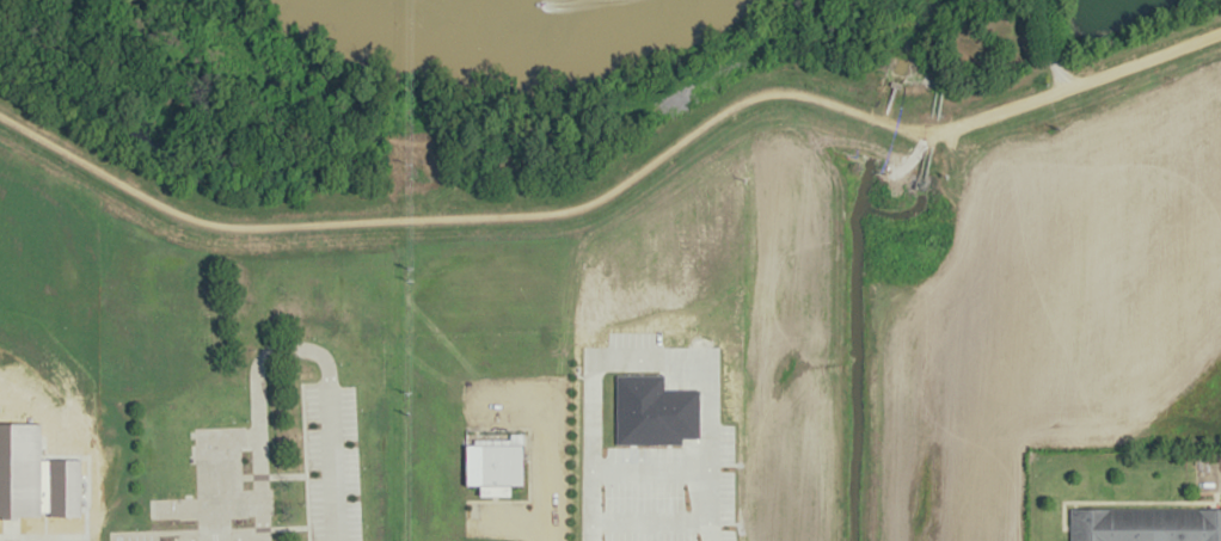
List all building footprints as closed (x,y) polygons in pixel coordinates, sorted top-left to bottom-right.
[(464,429),(465,484),(526,485),(524,429),(464,429)] [(1069,531),(1069,540),(1220,540),(1220,508),(1217,508),(1214,508),(1069,509),(1069,531)]
